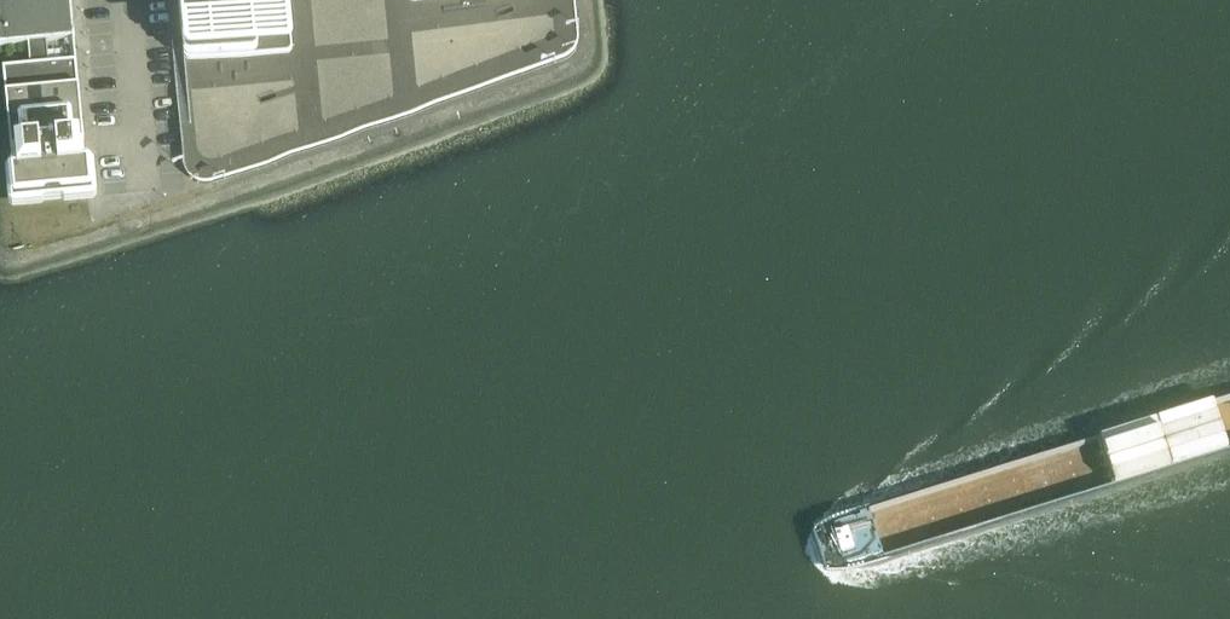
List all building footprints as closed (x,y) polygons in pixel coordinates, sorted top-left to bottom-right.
[(29,54),(47,52),(46,42),(76,39),(76,37),(75,37),(71,0),(0,0),(0,39),(0,44),(0,46),(28,44),(29,54)] [(180,5),(185,59),(192,125),(181,126),(185,165),(186,168),(187,172),(189,175),(191,178),(194,181),(198,183),(201,184),(205,184),(209,184),(213,183),(564,61),(567,59),(571,57),(573,54),(575,51),(577,47),(578,43),(578,40),(574,0),(179,0),(180,5)] [(30,67),(4,69),(14,172),(9,172),(7,175),(10,207),(13,210),(42,207),(44,204),(62,203),(65,205),(94,202),(97,199),(94,167),(91,164),(86,165),(76,62),(49,65),(48,52),(47,52),(29,54),(30,67)]
